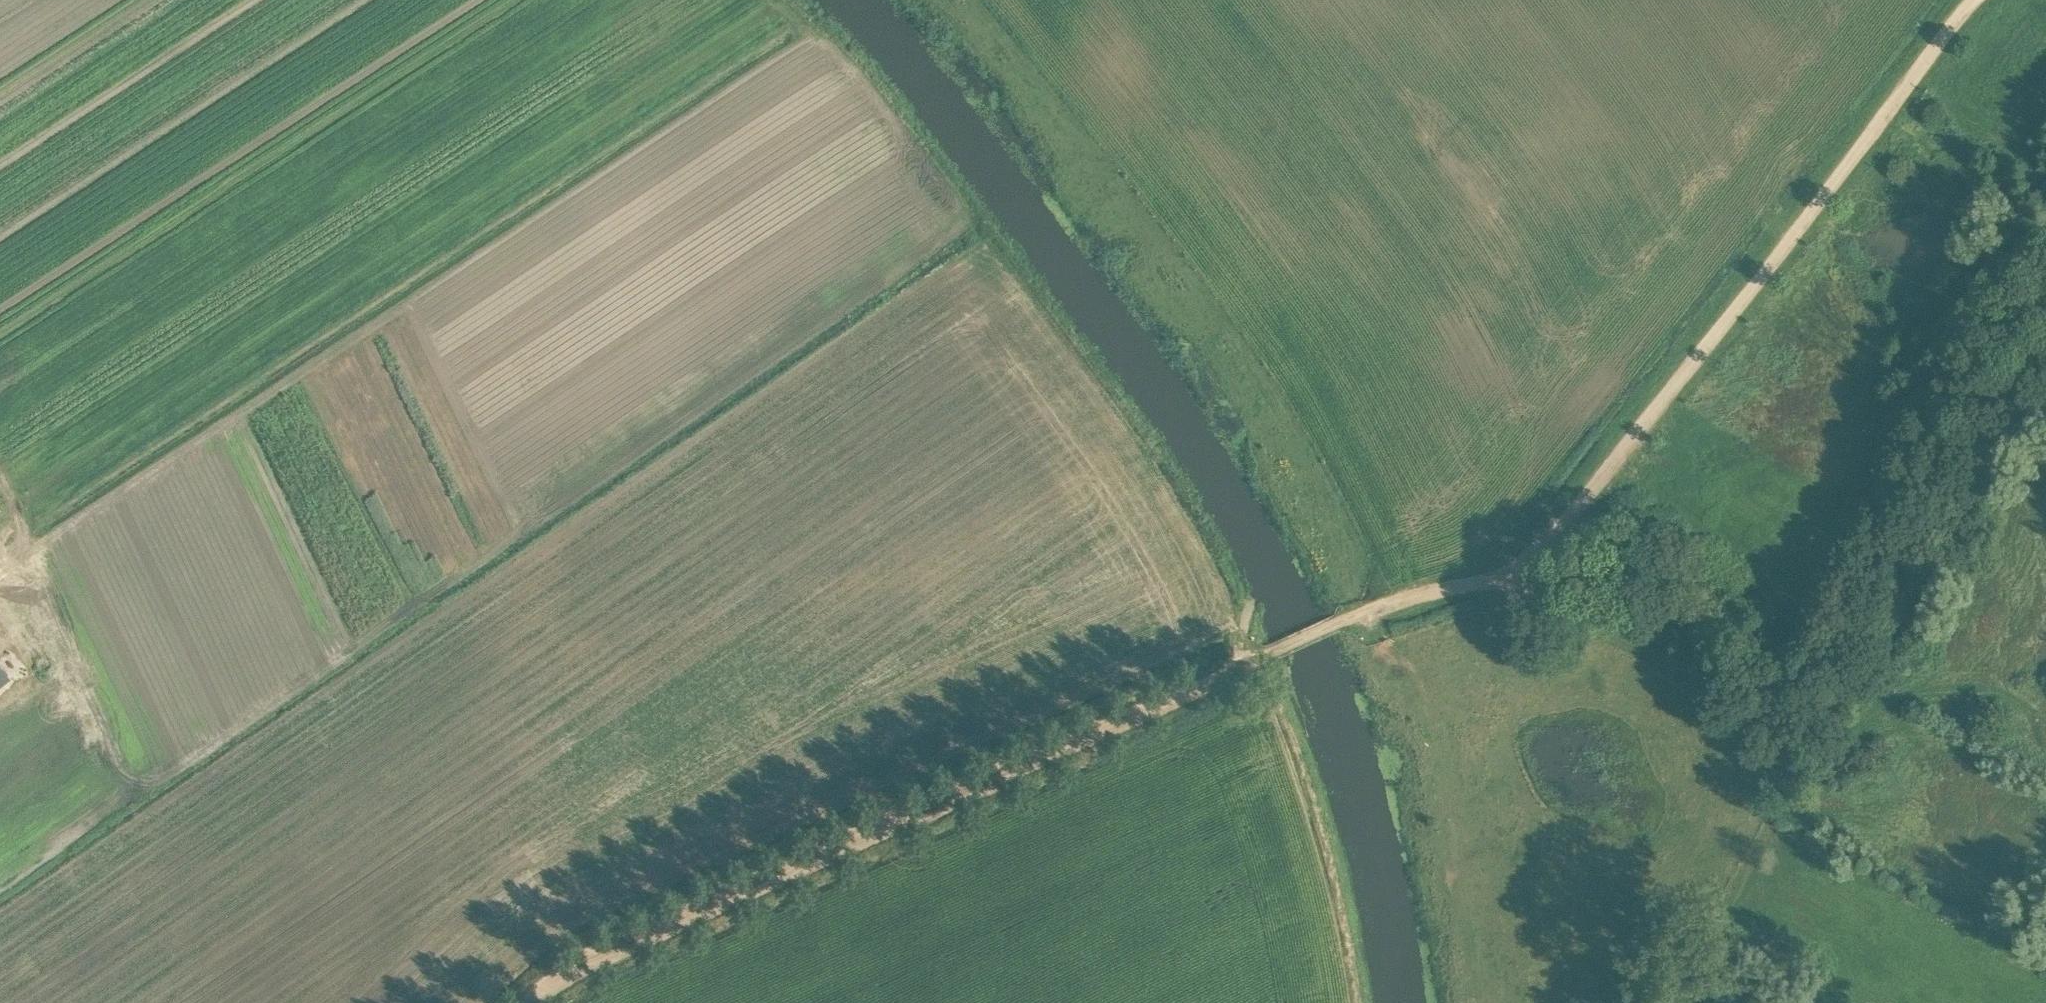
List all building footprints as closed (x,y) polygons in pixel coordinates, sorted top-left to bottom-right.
[(0,669),(0,688),(9,680),(0,669)]
